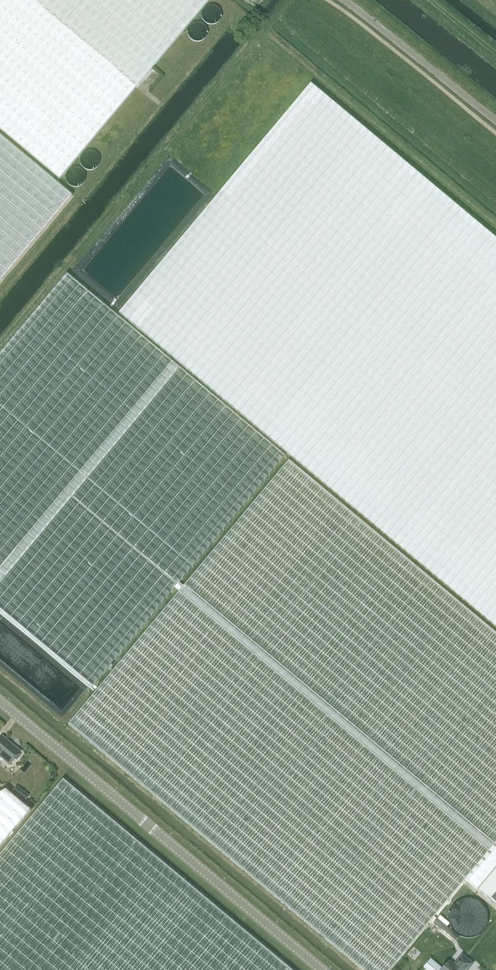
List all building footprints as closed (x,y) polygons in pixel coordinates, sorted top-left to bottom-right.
[(59,180),(210,0),(0,0),(0,131),(59,180)] [(310,85),(119,313),(124,317),(495,628),(495,240),(310,85)] [(71,197),(0,138),(0,283),(71,197)] [(285,456),(280,452),(67,274),(0,354),(0,611),(92,687),(285,456)] [(495,866),(495,634),(288,461),(74,718),(69,724),(75,730),(363,969),(389,969),(465,880),(477,889),(495,866)] [(20,752),(2,737),(0,740),(0,757),(10,765),(14,760),(17,760),(20,757),(19,754),(20,752)] [(63,780),(57,786),(0,854),(0,969),(290,969),(63,780)] [(30,811),(5,790),(0,794),(0,847),(30,811)] [(25,793),(19,800),(23,803),(29,796),(25,793)] [(477,889),(495,905),(495,866),(477,889)] [(439,917),(434,923),(455,941),(459,937),(446,927),(448,924),(439,917)] [(472,964),(462,955),(453,965),(448,962),(442,969),(468,969),(472,964)]
